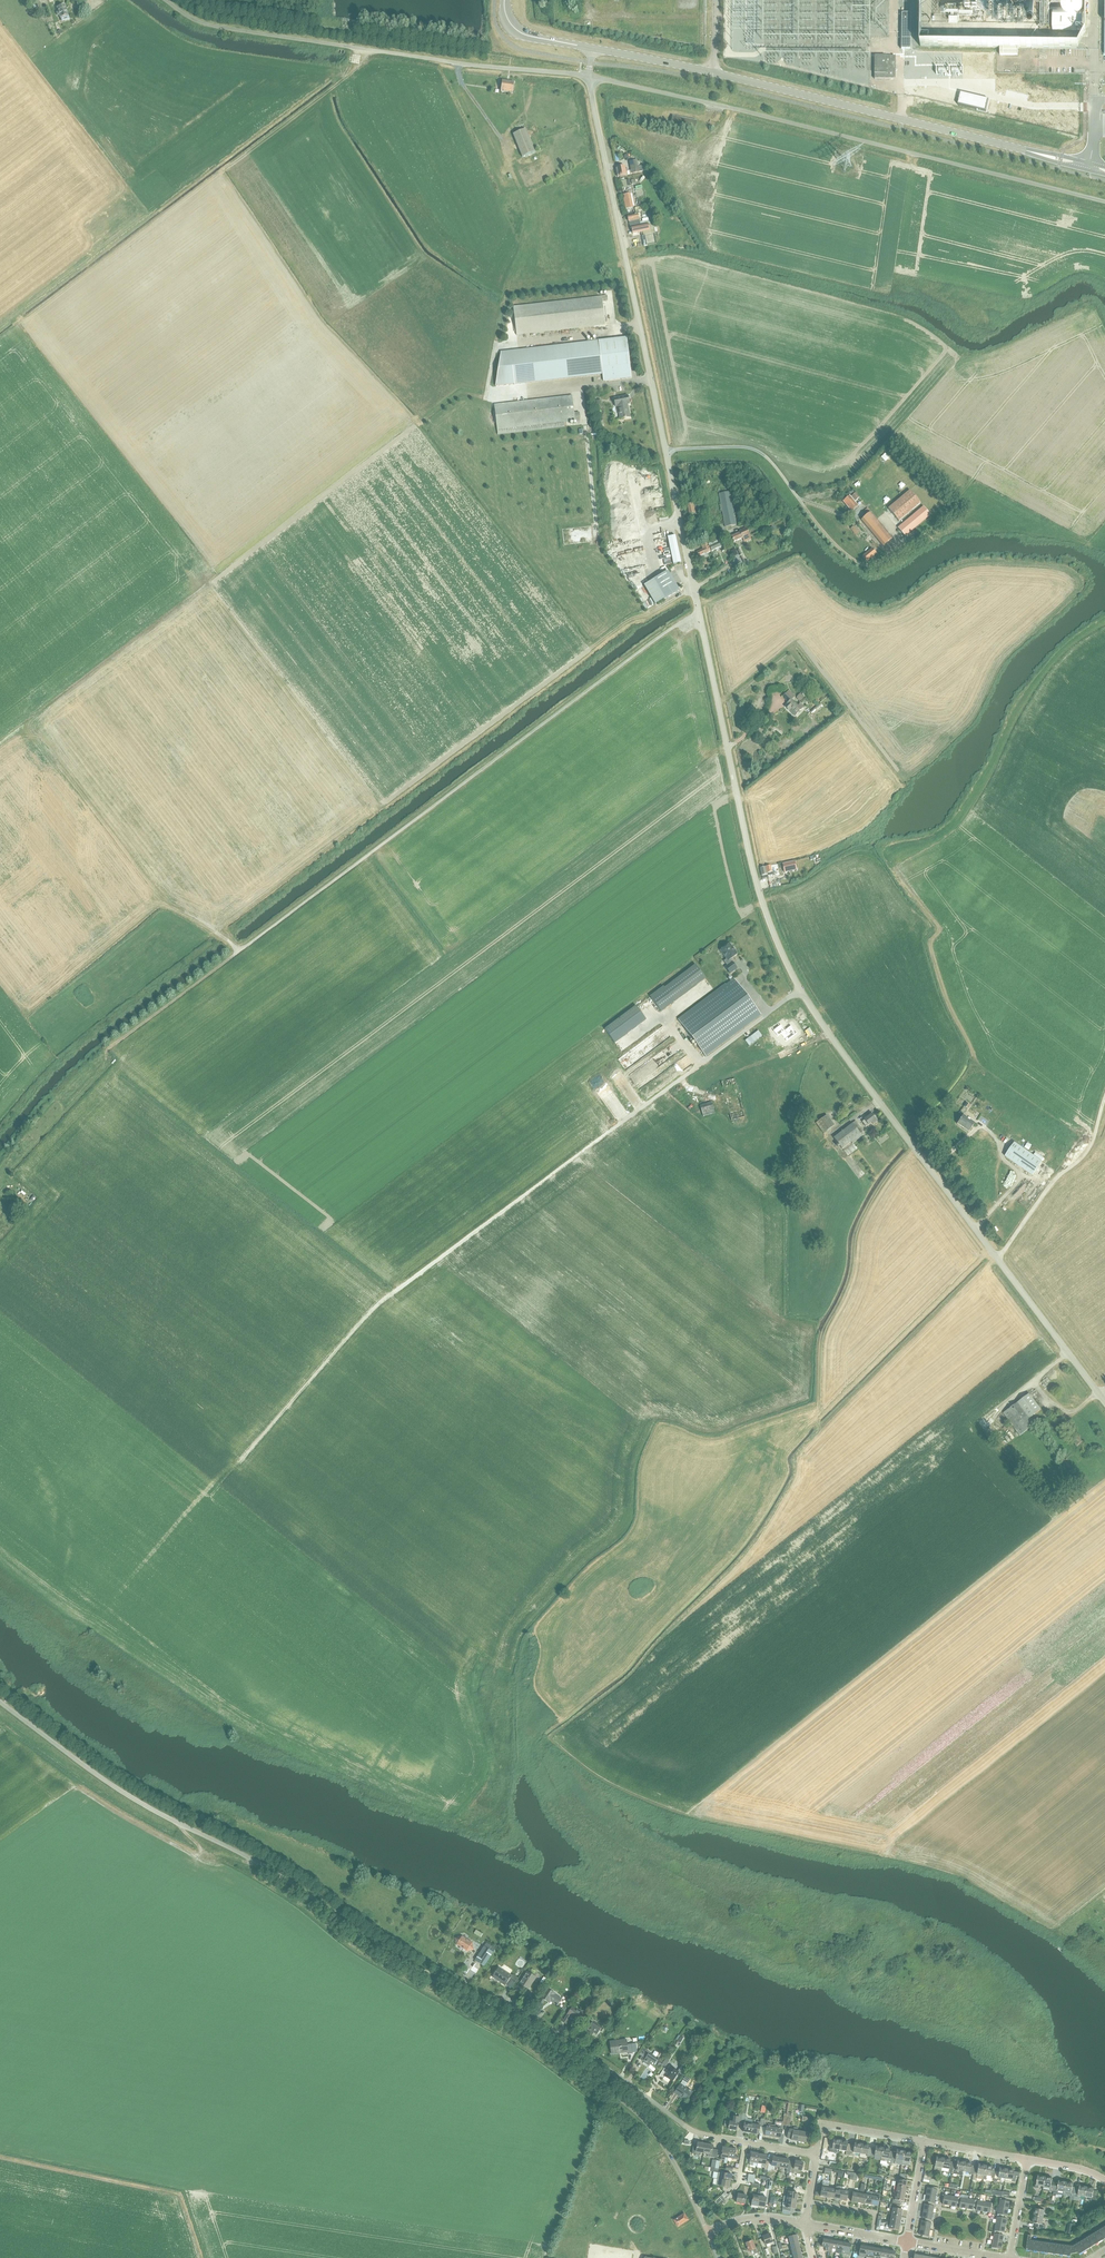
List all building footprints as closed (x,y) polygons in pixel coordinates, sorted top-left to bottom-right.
[(64,5),(57,7),(60,18),(64,17),(65,21),(70,19),(68,15),(67,15),(64,5)] [(1085,6),(1055,5),(1055,29),(1085,30),(1085,6)] [(911,13),(902,13),(902,49),(910,49),(911,13)] [(874,79),(895,79),(895,57),(886,56),(874,56),(874,74),(874,79)] [(501,92),(513,94),(514,83),(502,81),(501,92)] [(961,94),(958,105),(971,108),(986,112),(989,100),(973,97),(961,94)] [(671,127),(694,131),(697,121),(673,116),(671,127)] [(525,130),(513,135),(522,157),(535,152),(525,130)] [(629,162),(632,174),(639,172),(637,160),(629,162)] [(616,169),(617,177),(626,175),(625,167),(616,169)] [(626,209),(631,208),(632,208),(629,194),(623,195),(626,209)] [(638,214),(628,217),(630,228),(632,228),(633,234),(642,232),(643,236),(655,233),(657,232),(656,225),(654,226),(653,224),(650,225),(649,220),(648,220),(648,218),(641,219),(642,222),(640,222),(638,214)] [(513,307),(516,335),(605,325),(602,302),(608,302),(607,296),(601,297),(513,307)] [(599,341),(510,352),(514,384),(603,374),(603,381),(631,378),(626,338),(599,341)] [(510,352),(501,353),(496,386),(514,384),(510,352)] [(572,396),(494,405),(497,430),(576,421),(576,424),(581,423),(580,420),(579,413),(574,413),(572,396)] [(616,407),(617,407),(620,419),(630,417),(627,405),(629,404),(629,400),(623,401),(622,397),(614,399),(616,407)] [(886,461),(891,457),(886,452),(882,456),(886,461)] [(901,467),(897,471),(901,477),(906,473),(901,467)] [(870,480),(875,475),(870,471),(866,476),(870,480)] [(858,489),(863,485),(859,480),(855,484),(858,489)] [(903,491),(908,487),(905,482),(900,486),(903,491)] [(888,509),(899,521),(920,503),(910,490),(888,509)] [(730,492),(718,494),(725,527),(736,525),(730,492)] [(854,502),(859,498),(855,494),(850,498),(849,496),(843,502),(851,512),(858,506),(854,502)] [(686,505),(688,516),(691,515),(692,518),(700,516),(699,513),(702,512),(700,502),(696,503),(697,504),(693,505),(693,504),(686,505)] [(898,528),(905,537),(930,515),(923,507),(898,528)] [(861,520),(883,546),(892,539),(871,513),(861,520)] [(851,529),(856,536),(859,533),(854,527),(851,529)] [(740,534),(732,537),(734,542),(745,538),(747,542),(751,540),(746,528),(739,531),(740,534)] [(673,565),(681,563),(675,536),(667,537),(673,565)] [(708,544),(712,551),(721,547),(717,540),(708,544)] [(707,543),(701,546),(703,549),(697,552),(699,557),(700,561),(708,557),(707,553),(711,552),(707,543)] [(862,557),(866,562),(876,554),(872,548),(862,557)] [(668,571),(644,585),(655,605),(679,590),(668,571)] [(789,711),(795,716),(804,707),(800,703),(798,705),(792,699),(795,696),(789,690),(782,697),(788,703),(787,704),(787,705),(785,707),(789,711)] [(811,712),(814,715),(825,706),(821,702),(811,712)] [(796,867),(794,861),(782,864),(783,868),(784,870),(784,873),(791,871),(796,870),(796,867)] [(774,865),(771,865),(760,868),(762,878),(768,877),(768,876),(776,874),(774,865)] [(737,954),(729,943),(720,950),(727,959),(724,961),(727,966),(725,967),(730,974),(737,968),(732,962),(730,960),(737,954)] [(650,999),(660,1012),(705,979),(695,965),(650,999)] [(734,979),(679,1020),(705,1056),(760,1014),(734,979)] [(689,995),(687,992),(681,999),(683,1001),(689,995)] [(614,1043),(645,1020),(635,1006),(604,1029),(614,1043)] [(786,1041),(797,1034),(791,1026),(785,1030),(780,1025),(772,1031),(777,1037),(780,1034),(786,1042),(786,1041)] [(699,1106),(703,1117),(714,1114),(711,1102),(699,1106)] [(957,1124),(969,1132),(975,1123),(963,1115),(970,1105),(966,1103),(959,1113),(963,1115),(957,1124)] [(872,1125),(877,1121),(872,1114),(861,1122),(865,1127),(871,1123),(872,1125)] [(816,1124),(823,1134),(834,1126),(827,1116),(816,1124)] [(860,1134),(863,1132),(855,1121),(833,1138),(842,1149),(850,1143),(852,1144),(862,1136),(860,1134)] [(1005,1157),(1033,1176),(1042,1162),(1015,1143),(1005,1157)] [(1029,1419),(1041,1410),(1029,1394),(1003,1413),(1019,1436),(1034,1425),(1029,1419)] [(1070,1438),(1077,1447),(1083,1442),(1076,1434),(1070,1438)] [(456,1945),(463,1944),(464,1945),(465,1945),(467,1951),(474,1950),(472,1943),(470,1943),(468,1941),(467,1940),(463,1941),(462,1936),(455,1938),(456,1945)] [(475,1960),(484,1966),(493,1952),(484,1946),(475,1960)] [(492,1977),(505,1986),(512,1976),(499,1967),(492,1977)] [(534,1981),(536,1978),(527,1972),(520,1983),(519,1983),(517,1986),(523,1990),(525,1988),(528,1990),(533,1983),(537,1985),(538,1984),(534,1981)] [(557,2006),(562,1999),(554,1994),(554,1993),(547,1989),(541,1998),(537,2005),(541,2007),(545,2001),(548,2003),(549,2001),(557,2006)] [(578,2022),(583,2014),(572,2007),(567,2014),(568,2015),(563,2022),(566,2024),(571,2017),(578,2022)] [(597,2035),(601,2029),(593,2024),(594,2022),(590,2019),(586,2025),(590,2027),(587,2032),(593,2035),(594,2033),(597,2035)] [(628,2052),(629,2057),(632,2057),(630,2044),(627,2044),(627,2040),(610,2042),(612,2054),(628,2052)] [(640,2060),(644,2062),(643,2063),(649,2067),(651,2065),(654,2067),(658,2061),(650,2056),(651,2054),(647,2051),(643,2056),(642,2056),(640,2060)] [(664,2076),(672,2081),(678,2072),(670,2066),(668,2070),(664,2068),(659,2075),(663,2078),(664,2076)] [(675,2093),(686,2101),(692,2092),(685,2087),(690,2080),(686,2076),(675,2093)] [(742,2113),(739,2113),(738,2117),(733,2116),(732,2121),(730,2121),(729,2121),(725,2121),(724,2126),(728,2127),(728,2129),(736,2131),(738,2123),(741,2124),(743,2113),(742,2113)] [(742,2132),(750,2133),(752,2124),(753,2120),(747,2119),(748,2117),(747,2116),(745,2116),(746,2114),(743,2113),(741,2124),(744,2124),(742,2132)] [(774,2125),(772,2137),(780,2138),(782,2127),(782,2125),(786,2126),(788,2114),(784,2113),(782,2122),(775,2121),(774,2125)] [(759,2127),(763,2128),(764,2119),(761,2118),(760,2121),(757,2121),(756,2124),(752,2124),(750,2133),(758,2135),(759,2127)] [(765,2136),(772,2137),(774,2125),(767,2124),(768,2119),(764,2119),(763,2128),(766,2128),(765,2136)] [(792,2140),(798,2141),(800,2131),(798,2131),(798,2128),(794,2127),(794,2129),(789,2128),(787,2137),(792,2138),(792,2140)] [(800,2131),(798,2141),(805,2142),(807,2133),(800,2131)] [(839,2150),(840,2140),(833,2139),(832,2148),(830,2148),(829,2152),(834,2153),(835,2149),(839,2150)] [(849,2153),(851,2144),(847,2143),(848,2141),(840,2140),(839,2150),(846,2151),(846,2152),(849,2153)] [(699,2153),(703,2153),(705,2144),(697,2142),(697,2146),(693,2145),(692,2153),(695,2154),(695,2155),(699,2156),(699,2153)] [(860,2153),(861,2144),(854,2143),(854,2145),(851,2144),(849,2153),(852,2153),(852,2152),(860,2153)] [(705,2144),(703,2153),(707,2154),(707,2156),(716,2158),(718,2150),(712,2149),(713,2145),(705,2144)] [(870,2156),(872,2148),(868,2147),(869,2145),(861,2144),(860,2153),(867,2155),(867,2156),(870,2156)] [(881,2157),(883,2148),(875,2146),(875,2148),(872,2148),(870,2156),(873,2157),(874,2156),(881,2157)] [(727,2158),(729,2148),(723,2147),(720,2160),(724,2160),(725,2157),(727,2158)] [(727,2158),(734,2159),(738,2160),(738,2156),(735,2156),(736,2149),(729,2148),(727,2158)] [(883,2148),(881,2157),(880,2161),(887,2162),(887,2164),(890,2164),(891,2163),(893,2151),(889,2151),(890,2149),(883,2148)] [(902,2161),(904,2151),(896,2150),(896,2152),(893,2151),(891,2163),(897,2164),(898,2160),(902,2161)] [(904,2151),(902,2161),(901,2165),(908,2166),(911,2153),(904,2151)] [(753,2163),(757,2163),(759,2154),(751,2153),(749,2165),(753,2166),(753,2163)] [(759,2154),(757,2163),(762,2164),(761,2166),(765,2167),(764,2169),(764,2173),(767,2173),(767,2170),(769,2161),(766,2161),(767,2156),(759,2154)] [(772,2162),(769,2161),(767,2170),(771,2171),(771,2169),(774,2170),(775,2166),(779,2167),(781,2158),(773,2157),(772,2162)] [(941,2167),(943,2158),(936,2157),(934,2166),(933,2169),(941,2170),(941,2167)] [(786,2172),(790,2173),(791,2163),(788,2162),(788,2159),(781,2158),(779,2167),(786,2168),(786,2172)] [(948,2172),(951,2173),(953,2162),(950,2161),(950,2159),(943,2158),(941,2167),(941,2170),(948,2172)] [(962,2175),(962,2171),(964,2162),(957,2160),(956,2162),(953,2162),(951,2173),(962,2175)] [(791,2163),(790,2173),(793,2173),(793,2172),(801,2174),(803,2162),(795,2161),(795,2162),(792,2161),(791,2163)] [(969,2174),(973,2174),(974,2165),(971,2165),(971,2163),(964,2162),(962,2171),(970,2172),(969,2174)] [(983,2179),(985,2165),(978,2164),(977,2166),(974,2165),(973,2174),(972,2179),(975,2180),(975,2178),(982,2180),(983,2179)] [(990,2177),(994,2178),(995,2169),(992,2168),(992,2167),(985,2165),(983,2179),(985,2180),(986,2175),(991,2176),(990,2177)] [(995,2169),(994,2178),(993,2181),(999,2182),(1000,2178),(1004,2179),(1006,2169),(999,2168),(998,2170),(995,2169)] [(1013,2170),(1006,2169),(1004,2179),(1012,2180),(1013,2170)] [(717,2179),(721,2180),(730,2181),(731,2175),(722,2173),(721,2173),(718,2173),(717,2179)] [(1039,2186),(1043,2187),(1045,2177),(1038,2176),(1036,2185),(1035,2185),(1035,2188),(1038,2188),(1039,2186)] [(1043,2189),(1053,2191),(1055,2182),(1052,2182),(1052,2178),(1045,2177),(1043,2187),(1043,2189)] [(721,2180),(717,2179),(716,2186),(729,2188),(730,2181),(721,2180)] [(1058,2183),(1055,2182),(1053,2191),(1053,2193),(1063,2195),(1066,2182),(1059,2181),(1058,2183)] [(1070,2199),(1074,2200),(1076,2187),(1073,2187),(1073,2183),(1066,2182),(1063,2195),(1070,2196),(1070,2199)] [(827,2197),(828,2188),(829,2184),(822,2183),(820,2196),(827,2197)] [(858,2203),(864,2204),(866,2194),(864,2194),(865,2184),(861,2184),(859,2193),(858,2203)] [(833,2198),(840,2200),(842,2186),(842,2187),(839,2186),(835,2187),(835,2189),(833,2198)] [(842,2186),(840,2200),(847,2201),(848,2191),(844,2191),(845,2187),(842,2186)] [(897,2186),(896,2193),(905,2195),(906,2187),(897,2186)] [(1076,2187),(1074,2200),(1080,2201),(1080,2196),(1085,2197),(1087,2187),(1079,2186),(1079,2188),(1076,2187)] [(927,2188),(926,2194),(935,2196),(937,2188),(930,2187),(930,2188),(927,2188)] [(1094,2188),(1087,2187),(1085,2197),(1092,2198),(1092,2199),(1095,2200),(1097,2191),(1093,2190),(1094,2188)] [(783,2196),(783,2199),(796,2201),(798,2193),(793,2192),(794,2189),(786,2188),(785,2191),(788,2192),(787,2196),(783,2196)] [(835,2189),(828,2188),(827,2197),(833,2198),(835,2189)] [(864,2204),(871,2205),(873,2192),(867,2191),(866,2194),(864,2204)] [(851,2202),(858,2203),(859,2193),(853,2192),(851,2202)] [(873,2192),(871,2205),(878,2206),(880,2193),(873,2192)] [(727,2195),(722,2200),(724,2203),(732,2196),(729,2193),(727,2195)] [(736,2202),(744,2204),(746,2195),(735,2193),(734,2196),(737,2197),(736,2202)] [(905,2195),(896,2193),(895,2200),(892,2199),(892,2203),(900,2204),(900,2200),(904,2201),(905,2195)] [(928,2202),(927,2203),(934,2204),(935,2196),(926,2194),(925,2201),(928,2202)] [(751,2205),(758,2206),(759,2196),(750,2195),(750,2198),(752,2198),(751,2205)] [(942,2204),(949,2206),(951,2196),(942,2195),(941,2201),(943,2201),(942,2204)] [(759,2196),(758,2206),(764,2207),(766,2197),(759,2196)] [(956,2203),(958,2204),(959,2198),(951,2196),(949,2206),(956,2207),(956,2203)] [(959,2207),(965,2209),(967,2199),(959,2198),(958,2204),(959,2204),(959,2207)] [(1000,2198),(998,2207),(1007,2209),(1008,2202),(1006,2201),(1006,2200),(1000,2198)] [(796,2201),(783,2199),(782,2202),(786,2202),(785,2207),(783,2207),(782,2210),(790,2211),(791,2208),(795,2208),(796,2201)] [(973,2207),(975,2207),(976,2201),(967,2199),(965,2209),(973,2210),(973,2207)] [(975,2210),(982,2211),(984,2202),(982,2202),(976,2201),(975,2207),(976,2207),(975,2210)] [(984,2202),(982,2211),(989,2213),(990,2209),(991,2210),(993,2204),(984,2202)] [(924,2204),(923,2211),(932,2213),(934,2204),(927,2203),(927,2205),(924,2204)] [(892,2211),(892,2215),(901,2216),(902,2209),(899,2209),(900,2206),(890,2204),(889,2211),(892,2211)] [(1035,2209),(1034,2216),(1043,2217),(1044,2210),(1046,2211),(1046,2207),(1038,2206),(1037,2209),(1035,2209)] [(998,2207),(997,2216),(1003,2217),(1003,2215),(1006,2216),(1007,2209),(998,2207)] [(925,2219),(924,2220),(931,2221),(932,2213),(923,2211),(922,2218),(925,2219)] [(674,2220),(678,2226),(688,2220),(684,2213),(674,2220)] [(892,2215),(890,2222),(900,2223),(901,2216),(892,2215)] [(997,2216),(995,2224),(1004,2225),(1006,2219),(1003,2218),(1003,2217),(997,2216)] [(1043,2217),(1034,2216),(1032,2223),(1035,2223),(1034,2227),(1043,2228),(1043,2225),(1042,2225),(1043,2217)] [(921,2221),(920,2228),(930,2230),(931,2221),(924,2220),(924,2222),(921,2221)] [(900,2223),(890,2222),(889,2229),(899,2230),(900,2223)] [(1076,2224),(1069,2223),(1067,2233),(1072,2234),(1073,2227),(1076,2228),(1076,2224)] [(995,2224),(994,2232),(1000,2233),(1000,2232),(1003,2232),(1004,2225),(995,2224)] [(1104,2238),(1104,2227),(1074,2246),(1072,2246),(1031,2241),(1032,2236),(1028,2235),(1026,2250),(1030,2251),(1031,2250),(1033,2250),(1033,2251),(1037,2252),(1038,2250),(1041,2251),(1040,2252),(1045,2253),(1045,2251),(1048,2252),(1048,2253),(1052,2253),(1053,2252),(1055,2253),(1055,2254),(1060,2255),(1060,2253),(1063,2254),(1063,2255),(1067,2255),(1067,2254),(1070,2255),(1070,2256),(1071,2256),(1071,2254),(1078,2252),(1079,2254),(1083,2252),(1086,2250),(1090,2248),(1092,2246),(1096,2244),(1098,2242),(1103,2240),(1104,2238)] [(930,2230),(920,2228),(919,2235),(922,2236),(922,2237),(928,2238),(930,2230)] [(994,2232),(992,2241),(1001,2242),(1003,2235),(1000,2235),(1000,2233),(994,2232)] [(762,2236),(766,2244),(772,2241),(769,2233),(762,2236)] [(788,2236),(790,2243),(798,2241),(796,2234),(788,2236)] [(825,2250),(828,2251),(830,2240),(823,2239),(822,2246),(825,2247),(825,2250)] [(752,2249),(754,2254),(757,2253),(752,2240),(745,2243),(748,2251),(752,2249)] [(832,2248),(836,2249),(837,2241),(830,2240),(828,2251),(831,2252),(832,2248)] [(790,2243),(792,2250),(800,2248),(798,2241),(790,2243)] [(837,2241),(836,2249),(835,2252),(838,2253),(842,2254),(844,2242),(837,2241)] [(1001,2242),(992,2241),(991,2249),(997,2250),(997,2249),(1000,2249),(1001,2242)] [(844,2242),(842,2254),(848,2255),(848,2253),(850,2254),(850,2251),(849,2251),(851,2244),(844,2242)] [(859,2253),(866,2254),(867,2246),(860,2245),(859,2253)] [(873,2255),(874,2248),(867,2246),(866,2254),(866,2256),(873,2257),(873,2255)] [(792,2250),(793,2257),(801,2255),(800,2248),(792,2250)] [(881,2249),(874,2248),(873,2255),(873,2257),(877,2257),(879,2257),(880,2257),(881,2249)] [(880,2257),(887,2257),(888,2250),(881,2249),(880,2257)]
